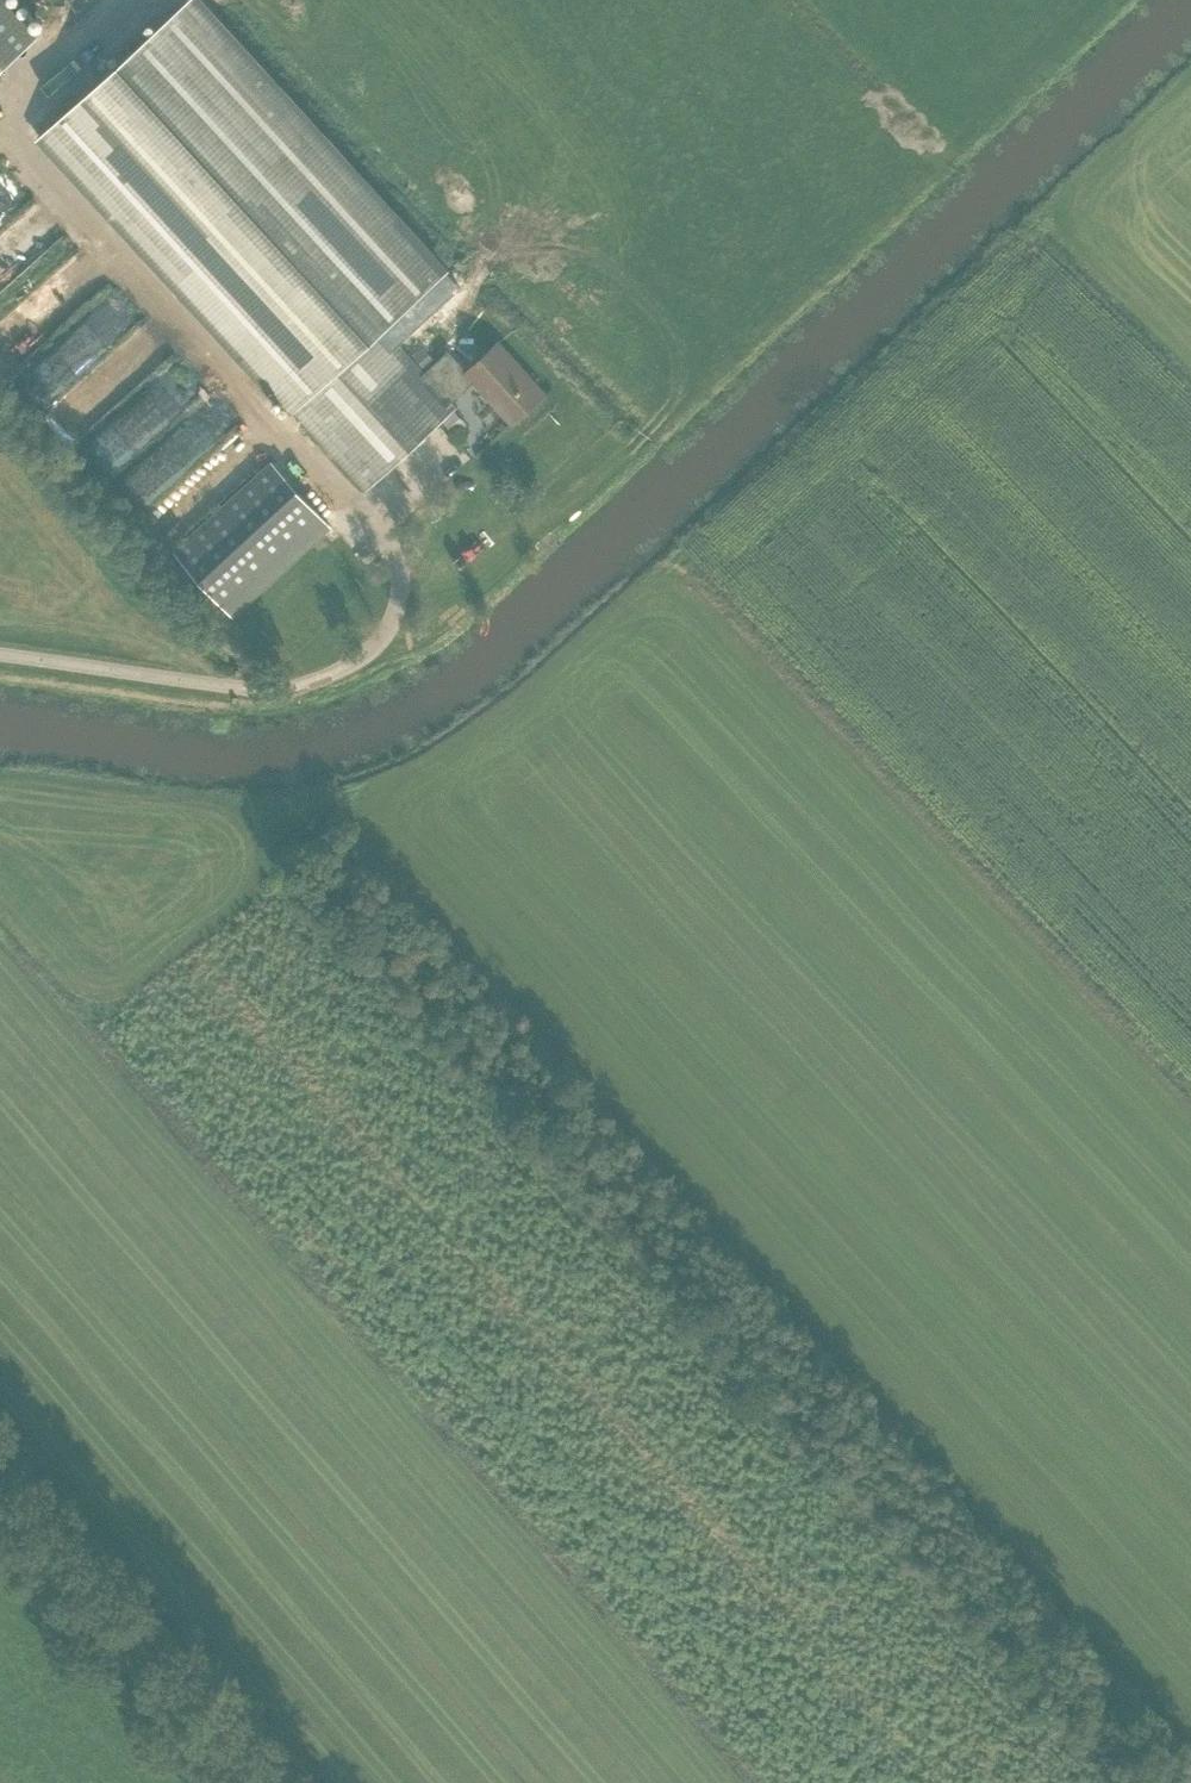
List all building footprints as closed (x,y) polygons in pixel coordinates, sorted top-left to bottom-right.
[(37,38),(1,0),(0,0),(0,73),(37,38)] [(366,489),(456,407),(451,402),(474,381),(487,394),(489,392),(515,420),(544,392),(499,343),(468,372),(449,351),(425,373),(383,327),(447,272),(199,0),(186,0),(41,132),(152,255),(366,489)] [(109,414),(175,356),(143,320),(81,374),(93,387),(85,394),(73,405),(79,412),(95,398),(109,414)] [(233,615),(332,525),(274,460),(174,551),(233,615)]
